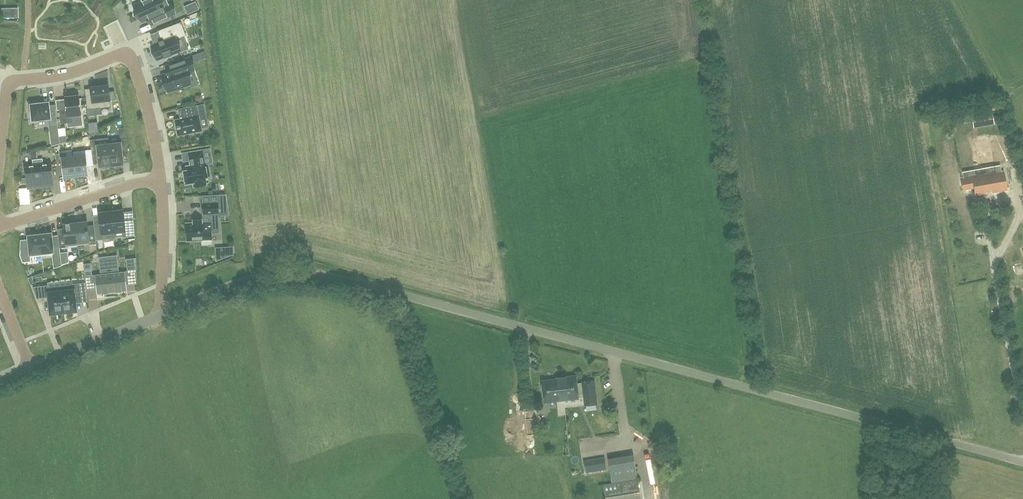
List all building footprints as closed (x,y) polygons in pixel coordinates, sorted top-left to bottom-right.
[(140,18),(142,21),(147,19),(148,18),(151,25),(158,22),(174,14),(170,5),(169,5),(162,8),(158,0),(140,0),(142,2),(134,6),(140,18)] [(184,6),(188,14),(199,9),(195,2),(184,6)] [(154,44),(152,45),(157,60),(164,57),(164,58),(172,55),(171,55),(180,51),(176,40),(185,36),(186,36),(181,22),(157,31),(161,41),(154,44)] [(195,60),(206,57),(204,51),(193,55),(195,60)] [(162,76),(168,92),(191,84),(187,73),(193,71),(189,58),(176,63),(179,70),(162,76)] [(101,101),(110,100),(108,86),(90,87),(91,88),(91,96),(86,97),(87,110),(101,108),(101,101)] [(71,96),(67,96),(66,96),(66,97),(65,97),(66,109),(59,110),(61,124),(73,123),(72,116),(81,115),(79,95),(71,96)] [(49,109),(48,103),(38,104),(38,102),(28,103),(29,112),(31,112),(32,121),(50,119),(50,126),(57,125),(56,108),(49,109)] [(201,128),(198,110),(197,106),(179,110),(180,119),(175,120),(178,136),(202,131),(201,128)] [(991,113),(970,116),(972,128),(993,125),(991,113)] [(89,135),(98,130),(97,122),(88,123),(89,135)] [(987,137),(976,139),(977,147),(989,145),(987,137)] [(90,140),(92,153),(98,152),(99,163),(99,167),(100,167),(101,169),(107,168),(107,166),(111,166),(109,144),(97,145),(97,139),(90,140)] [(109,144),(111,166),(115,165),(116,167),(123,167),(122,165),(123,164),(123,163),(122,153),(128,152),(126,139),(120,139),(120,143),(109,144)] [(73,156),(76,177),(88,175),(85,148),(80,149),(81,155),(73,156)] [(202,150),(188,153),(191,166),(186,167),(187,171),(183,171),(185,184),(193,183),(194,187),(206,185),(206,182),(208,182),(207,180),(208,179),(208,177),(207,177),(205,164),(204,164),(202,150)] [(76,177),(73,156),(66,157),(66,151),(61,151),(64,178),(76,177)] [(978,155),(980,163),(992,161),(990,153),(978,155)] [(40,186),(37,159),(32,160),(33,166),(26,167),(29,188),(40,186)] [(42,159),(37,159),(40,186),(52,185),(50,164),(43,165),(42,159)] [(963,189),(974,187),(975,193),(985,191),(992,190),(992,192),(1006,190),(1003,172),(1002,172),(996,173),(995,166),(974,170),(975,176),(963,178),(961,178),(963,189)] [(1006,171),(1008,196),(1022,194),(1022,188),(1021,169),(1006,171)] [(226,194),(220,195),(220,203),(221,213),(229,212),(226,194)] [(186,224),(187,241),(211,239),(211,233),(219,232),(218,213),(217,203),(203,204),(204,214),(208,213),(208,222),(201,223),(201,220),(193,221),(193,223),(186,224)] [(114,240),(114,238),(113,232),(124,231),(125,237),(135,236),(133,219),(124,220),(123,212),(123,210),(115,211),(111,211),(113,235),(114,240)] [(94,230),(96,240),(103,240),(102,236),(113,235),(111,211),(106,212),(99,213),(99,215),(100,223),(94,224),(94,225),(94,230)] [(75,221),(78,245),(89,244),(89,245),(96,244),(96,240),(94,230),(90,231),(88,230),(88,226),(87,222),(83,222),(83,220),(75,221)] [(78,245),(75,221),(67,222),(67,224),(63,224),(64,228),(64,233),(63,235),(58,235),(59,243),(60,248),(67,247),(66,246),(78,245)] [(42,256),(39,235),(35,235),(35,233),(29,234),(29,236),(28,236),(28,240),(29,249),(20,250),(20,256),(22,263),(31,262),(31,257),(42,256)] [(39,235),(42,256),(53,255),(53,257),(60,256),(60,248),(59,243),(53,244),(51,233),(39,235)] [(230,256),(234,256),(234,247),(216,248),(217,262),(230,256)] [(108,256),(104,257),(104,261),(99,261),(100,274),(92,275),(91,270),(84,271),(85,281),(95,280),(96,294),(112,293),(108,256)] [(112,260),(112,256),(108,256),(112,293),(127,291),(125,275),(136,274),(136,265),(127,266),(127,271),(119,272),(117,259),(112,260)] [(73,286),(60,288),(63,313),(68,313),(68,312),(76,311),(75,303),(75,298),(81,297),(80,283),(72,284),(73,286)] [(63,313),(60,288),(48,289),(48,285),(32,287),(37,299),(48,298),(50,314),(59,313),(59,314),(63,313)] [(597,403),(594,381),(582,382),(582,383),(576,384),(575,376),(556,378),(556,379),(542,381),(542,383),(541,384),(541,390),(543,391),(545,401),(578,398),(578,396),(584,396),(585,405),(597,403)] [(535,418),(534,410),(524,412),(525,419),(527,435),(537,434),(535,418)] [(612,482),(638,478),(634,454),(608,458),(612,482)] [(638,479),(604,484),(606,498),(641,498),(638,479)]
